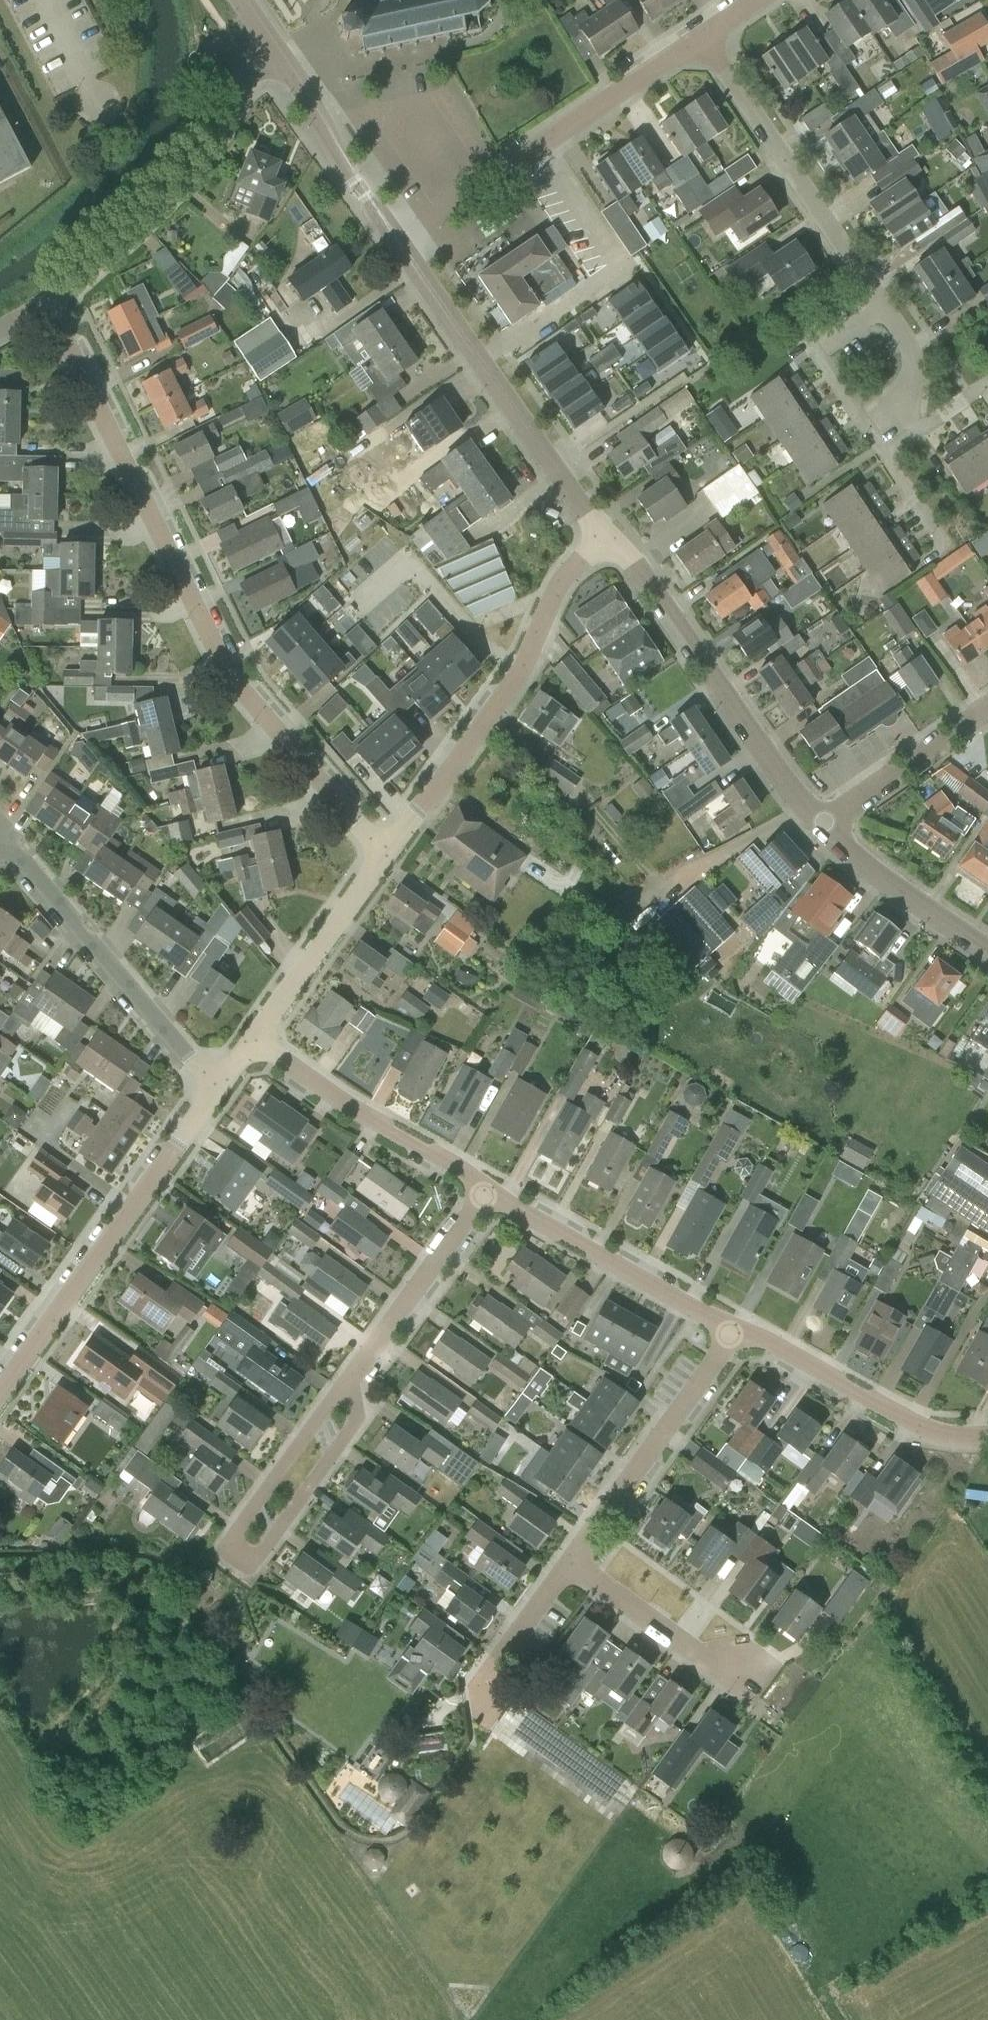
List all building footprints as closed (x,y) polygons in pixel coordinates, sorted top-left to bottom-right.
[(348,1),(350,11),(347,15),(348,19),(343,20),(342,18),(340,19),(341,21),(340,21),(340,22),(337,23),(338,25),(340,25),(343,36),(340,37),(341,39),(344,39),(345,42),(360,39),(363,51),(359,52),(359,53),(362,53),(364,54),(365,58),(367,57),(367,54),(381,51),(381,54),(383,54),(383,50),(397,47),(398,51),(400,50),(400,47),(413,44),(414,47),(417,47),(416,43),(430,40),(431,44),(433,44),(433,40),(448,37),(448,40),(450,40),(450,36),(464,33),(465,37),(467,36),(466,34),(480,31),(478,21),(479,21),(477,17),(487,8),(491,9),(492,7),(488,5),(487,0),(350,0),(348,1)] [(619,45),(638,31),(617,0),(601,0),(607,9),(599,14),(619,45)] [(666,0),(637,0),(652,22),(672,9),(666,0)] [(671,8),(672,9),(685,0),(666,0),(671,8)] [(872,37),(849,0),(825,15),(834,28),(823,36),(825,39),(825,38),(858,89),(855,91),(859,98),(872,89),(853,61),(854,60),(847,49),(870,35),(872,37)] [(872,37),(887,28),(894,39),(914,26),(896,0),(857,0),(851,4),(849,0),(872,37)] [(956,3),(954,0),(929,0),(924,4),(922,1),(908,10),(924,34),(939,25),(934,17),(956,3)] [(619,45),(599,14),(589,21),(582,11),(572,18),(569,14),(559,21),(573,41),(583,35),(599,58),(619,45)] [(984,61),(977,50),(987,43),(987,29),(979,14),(941,36),(942,36),(919,49),(941,86),(984,61)] [(825,38),(825,39),(816,44),(806,29),(784,43),(811,84),(820,78),(816,71),(826,64),(832,73),(830,75),(845,97),(855,91),(858,89),(825,38)] [(802,90),(811,84),(784,43),(762,58),(784,91),(797,83),(802,90)] [(883,101),(897,92),(889,81),(876,91),(883,101)] [(840,162),(883,133),(882,131),(879,133),(866,114),(882,104),(873,90),(846,108),(854,120),(825,139),(840,162)] [(683,111),(705,144),(727,130),(705,97),(683,111)] [(809,132),(833,117),(824,103),(800,119),(809,132)] [(30,168),(0,111),(0,184),(30,168)] [(713,156),(705,144),(683,111),(661,126),(683,159),(695,151),(702,163),(713,156)] [(933,144),(949,135),(948,132),(957,127),(949,112),(928,123),(935,137),(930,140),(933,144)] [(875,184),(912,160),(917,156),(911,146),(897,155),(883,133),(840,162),(856,186),(870,176),(875,184)] [(618,155),(641,188),(650,182),(658,193),(670,185),(662,174),(664,173),(641,139),(618,155)] [(955,161),(965,151),(954,140),(944,150),(955,161)] [(264,157),(265,149),(256,146),(251,152),(250,152),(237,185),(252,192),(243,214),(269,224),(278,202),(276,201),(283,185),(273,180),(279,164),(264,157)] [(641,188),(618,155),(610,160),(606,154),(595,162),(599,167),(595,170),(627,218),(637,211),(628,197),(641,188)] [(732,184),(756,169),(747,155),(723,171),(732,184)] [(987,176),(987,157),(979,161),(987,175),(987,176)] [(918,204),(908,190),(919,182),(915,176),(920,172),(912,160),(875,184),(884,197),(870,206),(885,228),(918,204)] [(685,183),(701,205),(713,197),(698,175),(685,183)] [(987,198),(987,192),(982,178),(971,184),(981,201),(987,198)] [(687,214),(701,205),(685,183),(672,192),(687,214)] [(743,201),(733,186),(697,211),(715,238),(737,223),(747,237),(778,217),(760,190),(743,201)] [(942,237),(966,221),(957,208),(947,214),(933,193),(918,204),(885,228),(900,250),(913,241),(920,251),(941,237),(942,237)] [(645,225),(654,241),(670,232),(661,216),(645,225)] [(319,258),(335,247),(316,217),(300,227),(319,258)] [(966,221),(942,237),(950,249),(975,232),(967,220),(966,221)] [(630,223),(618,232),(633,254),(645,246),(630,223)] [(550,259),(536,239),(479,278),(511,326),(538,308),(539,306),(543,303),(540,299),(571,278),(555,255),(550,259)] [(226,278),(248,248),(236,240),(222,259),(222,272),(220,274),(226,278)] [(774,258),(763,243),(723,270),(739,293),(769,273),(781,292),(814,270),(796,244),(774,258)] [(352,303),(336,280),(351,269),(336,247),(308,266),(309,268),(297,276),(308,293),(316,288),(334,314),(352,303)] [(930,294),(968,268),(967,268),(971,265),(966,258),(953,267),(943,252),(914,271),(930,294)] [(968,268),(930,294),(945,317),(974,298),(964,284),(974,277),(968,268)] [(652,269),(622,289),(637,311),(667,291),(652,269)] [(222,287),(209,274),(200,282),(213,296),(222,287)] [(197,290),(189,280),(176,290),(183,300),(197,290)] [(987,302),(987,284),(978,291),(986,303),(987,302)] [(118,336),(144,324),(136,307),(149,301),(143,289),(129,296),(132,301),(107,313),(118,336)] [(667,291),(637,311),(648,327),(650,326),(678,307),(667,291)] [(604,296),(592,305),(597,312),(609,304),(604,296)] [(678,307),(650,326),(661,343),(691,323),(680,306),(678,307)] [(587,308),(575,316),(580,323),(592,316),(587,308)] [(376,364),(404,345),(395,332),(397,329),(393,322),(388,322),(384,316),(372,324),(364,313),(324,341),(331,351),(340,345),(343,349),(359,338),(373,359),(376,364)] [(184,350),(218,333),(209,316),(175,333),(184,350)] [(290,358),(267,321),(233,343),(257,380),(290,358)] [(691,323),(661,343),(673,360),(703,340),(691,323)] [(144,324),(118,336),(129,359),(154,348),(157,353),(171,346),(165,335),(152,341),(144,324)] [(566,333),(536,353),(548,370),(578,350),(566,333)] [(621,335),(610,342),(614,350),(626,342),(621,335)] [(610,342),(598,350),(603,357),(614,350),(610,342)] [(626,342),(614,350),(619,357),(631,349),(626,342)] [(367,389),(379,407),(405,387),(397,376),(416,363),(412,357),(415,353),(409,345),(405,346),(404,345),(376,364),(373,359),(364,365),(367,370),(364,372),(373,385),(367,389)] [(578,350),(548,370),(559,387),(561,386),(589,367),(578,350)] [(614,350),(603,357),(608,365),(619,357),(614,350)] [(153,407),(181,393),(173,379),(188,372),(181,360),(165,368),(167,372),(142,384),(153,407)] [(589,367),(561,386),(572,402),(602,382),(591,366),(589,367)] [(765,420),(808,391),(797,375),(788,381),(784,375),(750,398),(765,420)] [(656,376),(644,384),(649,391),(661,383),(656,376)] [(602,382),(572,402),(584,420),(614,399),(602,382)] [(640,387),(625,397),(630,405),(644,394),(640,387)] [(663,403),(672,418),(698,401),(689,387),(663,403)] [(779,442),(813,419),(809,413),(818,407),(808,391),(765,420),(779,442)] [(19,419),(20,392),(0,392),(0,419),(19,419)] [(181,393),(153,407),(165,429),(189,417),(191,421),(208,413),(201,400),(188,407),(181,393)] [(228,429),(269,409),(263,397),(222,417),(228,429)] [(289,436),(316,420),(304,399),(277,415),(289,436)] [(423,454),(461,428),(441,399),(403,425),(423,454)] [(386,421),(375,405),(354,420),(365,436),(386,421)] [(727,418),(719,407),(705,417),(713,429),(727,418)] [(651,453),(641,439),(666,421),(657,408),(625,431),(631,440),(607,457),(624,480),(643,467),(649,475),(685,450),(675,436),(651,453)] [(690,435),(699,428),(686,410),(677,417),(690,435)] [(290,438),(307,465),(341,444),(324,417),(290,438)] [(794,463),(837,434),(826,418),(817,425),(813,419),(779,442),(794,463)] [(19,419),(0,419),(0,445),(19,446),(19,419)] [(185,471),(213,457),(206,444),(219,437),(212,425),(197,432),(199,436),(174,448),(185,471)] [(987,432),(982,436),(975,427),(959,438),(987,480),(987,434),(987,432)] [(837,434),(794,463),(809,486),(843,463),(838,456),(848,450),(837,434)] [(965,495),(987,480),(959,438),(943,449),(949,458),(943,462),(965,495)] [(297,492),(307,487),(284,441),(245,460),(246,461),(221,473),(230,490),(202,505),(213,526),(244,510),(240,501),(264,489),(257,475),(282,463),(297,492)] [(460,486),(487,466),(469,441),(442,461),(442,462),(418,479),(429,494),(448,480),(455,490),(460,486)] [(387,443),(363,463),(371,472),(394,452),(387,443)] [(740,466),(753,457),(744,445),(731,454),(740,466)] [(246,461),(245,460),(239,447),(213,460),(219,473),(220,472),(221,473),(246,461)] [(377,480),(402,460),(397,453),(372,473),(377,480)] [(57,495),(58,469),(54,469),(55,457),(0,456),(0,482),(30,483),(30,495),(57,495)] [(460,554),(470,549),(459,534),(510,497),(487,466),(460,486),(465,493),(442,510),(443,511),(435,518),(460,554)] [(665,522),(686,508),(671,488),(680,482),(668,466),(652,477),(658,485),(637,500),(654,524),(662,518),(665,522)] [(712,506),(748,481),(738,466),(701,490),(712,506)] [(323,493),(339,519),(373,497),(357,472),(323,493)] [(748,481),(712,506),(720,519),(757,494),(748,481)] [(837,527),(880,499),(870,482),(860,489),(856,482),(823,505),(837,527)] [(307,487),(297,492),(297,493),(272,505),(278,518),(297,509),(305,526),(322,517),(307,487)] [(790,513),(801,506),(793,494),(782,502),(790,513)] [(57,495),(30,495),(12,495),(11,510),(0,509),(0,533),(3,534),(3,533),(31,533),(31,532),(31,521),(57,521),(57,495)] [(852,549),(886,526),(882,521),(891,514),(880,499),(837,527),(852,549)] [(371,522),(365,516),(357,523),(362,529),(371,522)] [(490,540),(470,549),(460,554),(435,518),(408,538),(472,619),(517,600),(490,540)] [(234,571),(283,548),(270,519),(247,529),(249,533),(222,545),(234,571)] [(691,579),(724,557),(735,549),(715,520),(702,529),(705,534),(675,555),(691,579)] [(866,571),(910,542),(899,526),(889,532),(886,526),(852,549),(866,571)] [(773,552),(787,543),(779,531),(765,540),(773,552)] [(43,570),(95,572),(95,545),(62,545),(56,545),(56,533),(31,532),(31,533),(3,533),(3,534),(3,547),(43,548),(43,558),(43,570)] [(987,554),(987,532),(973,541),(983,557),(987,554)] [(910,542),(866,571),(881,593),(915,571),(911,565),(921,559),(910,542)] [(811,574),(811,575),(812,574),(801,558),(799,560),(787,543),(773,552),(773,553),(772,553),(794,585),(811,574)] [(290,572),(306,564),(298,548),(282,556),(290,572)] [(750,599),(746,601),(754,612),(770,601),(759,586),(775,575),(758,550),(734,566),(742,578),(738,581),(750,599)] [(254,612),(296,592),(283,566),(241,586),(254,612)] [(94,598),(95,572),(43,570),(43,571),(45,571),(44,593),(31,593),(30,605),(15,604),(15,609),(80,610),(80,598),(94,598)] [(348,571),(335,578),(343,594),(356,587),(348,571)] [(930,573),(915,584),(925,599),(941,588),(930,573)] [(811,575),(811,574),(794,585),(794,586),(780,595),(790,610),(821,590),(826,597),(827,597),(812,577),(811,575)] [(750,599),(738,581),(736,578),(705,599),(720,620),(746,601),(750,599)] [(313,596),(320,604),(330,595),(322,587),(313,596)] [(626,608),(613,589),(600,598),(575,615),(588,634),(626,608)] [(10,624),(1,601),(0,602),(0,640),(10,624)] [(437,612),(427,601),(413,616),(422,626),(437,612)] [(903,637),(914,630),(898,605),(887,612),(903,637)] [(986,651),(987,649),(987,609),(986,606),(973,615),(977,622),(969,627),(986,651)] [(600,651),(638,625),(626,608),(588,634),(600,651)] [(80,621),(80,610),(15,609),(15,626),(80,626),(80,648),(98,648),(131,648),(132,623),(80,621)] [(926,609),(913,617),(926,638),(939,630),(926,609)] [(282,661),(312,634),(296,616),(266,643),(282,661)] [(766,647),(770,654),(781,646),(789,656),(804,645),(797,635),(793,638),(778,617),(764,626),(759,618),(733,636),(749,659),(766,647)] [(403,641),(414,631),(407,623),(396,632),(403,641)] [(447,624),(436,634),(444,644),(434,653),(461,683),(479,667),(453,638),(457,635),(447,624)] [(354,648),(367,637),(357,625),(345,636),(354,648)] [(638,625),(600,651),(624,687),(662,660),(638,625)] [(986,651),(969,627),(968,628),(967,627),(959,633),(956,628),(944,636),(964,666),(986,651)] [(312,634),(282,661),(297,678),(327,651),(312,634)] [(390,639),(382,646),(388,654),(397,646),(390,639)] [(915,661),(906,647),(891,658),(900,671),(899,672),(916,698),(938,683),(920,657),(915,661)] [(131,674),(131,648),(98,648),(98,662),(79,661),(79,671),(63,671),(63,685),(93,686),(93,673),(131,674)] [(774,696),(825,661),(817,650),(789,670),(780,657),(758,673),(774,696)] [(344,673),(355,663),(347,654),(337,663),(327,651),(297,678),(312,696),(341,670),(344,673)] [(461,683),(434,653),(417,668),(443,698),(444,697),(461,683)] [(588,714),(606,699),(569,655),(551,671),(588,714)] [(848,689),(876,670),(868,659),(841,678),(848,689)] [(825,661),(774,696),(790,718),(812,703),(803,690),(822,677),(821,676),(831,669),(825,661)] [(417,668),(388,693),(404,711),(413,703),(428,720),(448,702),(444,697),(443,698),(417,668)] [(845,741),(844,742),(847,746),(883,721),(887,727),(895,721),(891,716),(902,708),(876,670),(848,689),(824,706),(831,715),(828,717),(845,741)] [(369,729),(401,765),(420,748),(395,719),(404,711),(388,693),(376,678),(365,687),(388,713),(369,729)] [(132,703),(132,688),(94,688),(94,701),(105,701),(105,703),(132,703)] [(559,748),(578,720),(572,716),(573,716),(541,693),(521,722),(550,743),(551,742),(559,748)] [(634,693),(608,712),(617,723),(642,705),(634,693)] [(334,697),(327,704),(336,714),(343,707),(334,697)] [(122,738),(173,726),(166,698),(140,705),(145,724),(136,726),(134,722),(96,731),(99,742),(122,737),(122,738)] [(22,709),(12,703),(0,721),(0,722),(0,740),(22,709)] [(26,739),(17,733),(32,710),(24,705),(22,709),(0,740),(0,763),(8,768),(27,740),(26,739)] [(817,760),(844,742),(845,741),(828,717),(831,715),(824,706),(817,711),(822,718),(799,733),(817,760)] [(690,750),(712,735),(694,709),(672,724),(673,725),(658,735),(665,746),(680,736),(690,750)] [(173,726),(122,738),(125,749),(140,746),(139,741),(149,739),(153,759),(180,753),(173,726)] [(628,758),(653,740),(643,726),(618,743),(628,758)] [(369,729),(351,745),(341,734),(331,743),(347,762),(356,754),(381,782),(401,765),(369,729)] [(27,740),(8,768),(26,781),(35,768),(44,775),(59,753),(31,733),(26,739),(27,740)] [(675,812),(714,783),(713,781),(692,796),(686,787),(706,774),(707,776),(729,762),(712,735),(690,750),(698,762),(670,781),(673,786),(662,793),(675,812)] [(82,761),(87,747),(75,742),(69,756),(82,761)] [(569,795),(580,779),(547,756),(536,772),(553,785),(549,791),(562,800),(567,794),(569,795)] [(132,775),(145,772),(142,758),(129,762),(132,775)] [(938,776),(957,790),(968,774),(949,760),(938,776)] [(185,776),(182,764),(174,766),(148,772),(151,785),(185,776)] [(229,792),(223,766),(186,776),(189,789),(167,795),(170,807),(229,792)] [(54,832),(81,794),(79,793),(80,792),(51,772),(37,792),(47,799),(34,818),(54,832)] [(987,807),(987,792),(969,778),(957,794),(983,814),(987,807)] [(726,841),(746,826),(742,821),(761,807),(741,780),(723,793),(732,805),(711,820),(726,841)] [(714,783),(675,812),(682,822),(722,794),(714,783)] [(954,811),(940,791),(922,804),(928,812),(912,836),(945,858),(960,835),(963,837),(975,820),(956,807),(954,811)] [(229,792),(170,807),(173,818),(206,810),(209,825),(236,818),(229,792)] [(84,853),(100,830),(111,814),(91,799),(90,801),(81,794),(54,832),(74,846),(84,853)] [(493,902),(525,857),(459,808),(432,844),(461,865),(455,874),(493,902)] [(172,845),(192,840),(187,821),(167,825),(167,826),(157,829),(172,845)] [(956,868),(987,889),(987,821),(956,868)] [(220,850),(244,844),(241,828),(216,834),(220,850)] [(103,890),(123,861),(114,855),(121,844),(100,830),(84,853),(94,860),(83,876),(103,890)] [(225,873),(285,859),(278,832),(252,838),(257,858),(248,860),(247,855),(222,861),(225,873)] [(759,942),(800,890),(789,877),(806,862),(782,834),(760,854),(752,845),(735,860),(767,895),(739,920),(759,942)] [(123,861),(103,890),(123,904),(135,886),(145,893),(160,872),(131,852),(124,862),(123,861)] [(225,873),(218,875),(221,890),(235,887),(234,883),(252,879),(251,875),(260,873),(265,892),(291,885),(285,859),(225,873)] [(800,890),(759,942),(749,955),(800,994),(838,947),(825,938),(836,924),(832,921),(850,898),(822,876),(820,877),(814,873),(800,890)] [(183,887),(193,899),(204,885),(197,876),(183,887)] [(424,905),(400,888),(386,908),(410,925),(410,926),(423,936),(440,912),(427,902),(424,905)] [(688,974),(734,932),(693,888),(647,930),(688,974)] [(157,953),(177,924),(166,916),(176,903),(155,889),(141,909),(151,916),(136,938),(157,953)] [(258,948),(271,937),(246,906),(232,918),(258,948)] [(24,954),(30,946),(14,935),(20,925),(0,911),(0,938),(24,954)] [(884,959),(892,949),(888,946),(898,933),(874,915),(855,942),(863,948),(857,957),(850,953),(839,968),(862,985),(859,989),(870,998),(893,966),(884,959)] [(204,952),(214,938),(217,932),(196,918),(187,931),(177,924),(157,953),(178,968),(194,946),(204,952)] [(438,936),(459,951),(469,937),(448,922),(438,936)] [(24,954),(0,938),(0,955),(3,951),(19,962),(24,954)] [(214,938),(204,952),(207,955),(203,961),(214,968),(228,948),(214,938)] [(374,997),(384,982),(375,976),(386,962),(361,943),(344,966),(364,981),(359,987),(374,997)] [(959,976),(937,961),(927,974),(924,972),(913,987),(912,987),(901,1002),(914,1011),(915,1009),(933,1023),(944,1008),(938,1004),(959,976)] [(212,1018),(234,986),(210,970),(189,1001),(212,1018)] [(75,986),(56,972),(30,1008),(20,1001),(9,1017),(0,1031),(11,1038),(20,1024),(27,1028),(40,1009),(53,1018),(75,986)] [(13,986),(7,995),(15,1000),(22,990),(14,984),(13,986)] [(438,1011),(449,996),(432,984),(422,998),(438,1011)] [(515,996),(539,1008),(544,997),(520,985),(515,996)] [(75,986),(53,1018),(64,1026),(54,1041),(72,1054),(80,1043),(70,1035),(72,1032),(95,1000),(75,986)] [(419,1022),(428,1008),(405,991),(396,1005),(419,1022)] [(337,1026),(352,1006),(332,992),(312,1019),(308,1016),(298,1029),(328,1050),(342,1030),(337,1026)] [(362,1034),(374,1018),(360,1007),(348,1024),(362,1034)] [(880,1021),(901,1035),(910,1021),(889,1007),(880,1021)] [(9,1017),(0,1011),(0,1031),(9,1017)] [(980,1025),(978,1024),(968,1039),(963,1035),(950,1054),(961,1062),(973,1043),(987,1053),(987,1013),(980,1025)] [(587,1038),(594,1024),(586,1019),(578,1033),(587,1038)] [(420,1099),(446,1054),(423,1041),(427,1034),(412,1028),(400,1048),(415,1056),(412,1061),(414,1062),(399,1087),(420,1099)] [(509,1070),(525,1042),(524,1042),(520,1049),(519,1048),(525,1037),(512,1030),(487,1074),(502,1082),(509,1070)] [(95,1076),(118,1044),(98,1031),(66,1076),(75,1082),(80,1076),(77,1074),(82,1067),(95,1076)] [(7,1066),(5,1064),(17,1047),(0,1036),(0,1077),(7,1066)] [(947,1039),(937,1055),(946,1060),(955,1045),(947,1039)] [(525,1042),(509,1070),(521,1077),(537,1049),(525,1042)] [(116,1091),(127,1076),(139,1059),(118,1044),(95,1076),(116,1091)] [(572,1102),(597,1057),(582,1049),(557,1093),(572,1102)] [(465,1125),(491,1080),(465,1066),(440,1110),(465,1125)] [(981,1077),(965,1069),(960,1078),(976,1087),(981,1077)] [(109,1113),(140,1135),(154,1116),(130,1099),(140,1085),(127,1076),(116,1091),(121,1095),(109,1113)] [(518,1140),(544,1094),(518,1080),(505,1103),(507,1105),(494,1127),(518,1140)] [(691,1108),(700,1106),(705,1098),(703,1088),(695,1083),(685,1086),(681,1094),(683,1103),(691,1108)] [(623,1099),(629,1088),(624,1085),(618,1096),(617,1095),(603,1119),(617,1127),(630,1103),(623,1099)] [(27,1095),(37,1102),(43,1092),(34,1086),(27,1095)] [(594,1122),(604,1104),(585,1094),(577,1108),(567,1102),(539,1152),(564,1165),(589,1119),(594,1122)] [(289,1112),(268,1097),(239,1137),(253,1147),(259,1139),(294,1164),(307,1146),(294,1137),(306,1121),(291,1110),(289,1112)] [(7,1125),(23,1127),(26,1109),(11,1106),(7,1125)] [(677,1140),(687,1122),(668,1111),(645,1153),(659,1161),(672,1137),(677,1140)] [(775,1127),(746,1111),(740,1121),(729,1114),(723,1125),(721,1124),(689,1180),(704,1189),(721,1159),(725,1162),(741,1133),(765,1146),(775,1127)] [(126,1156),(140,1135),(109,1113),(97,1129),(92,1125),(94,1122),(85,1116),(80,1124),(126,1156)] [(126,1156),(80,1124),(80,1125),(71,1119),(66,1127),(82,1139),(85,1135),(90,1139),(80,1153),(111,1176),(126,1156)] [(2,1143),(11,1128),(0,1120),(0,1142),(2,1143)] [(608,1190),(633,1146),(610,1132),(599,1153),(601,1154),(587,1179),(608,1190)] [(842,1157),(863,1168),(871,1154),(850,1142),(842,1157)] [(960,1145),(929,1191),(987,1232),(987,1164),(960,1145)] [(66,1221),(84,1196),(59,1179),(67,1168),(40,1149),(26,1170),(45,1183),(34,1199),(66,1221)] [(325,1178),(348,1194),(348,1193),(339,1186),(359,1159),(346,1150),(325,1178)] [(233,1211),(260,1174),(228,1151),(201,1188),(233,1211)] [(841,1159),(833,1175),(859,1189),(867,1173),(841,1159)] [(401,1219),(415,1199),(395,1185),(397,1182),(375,1165),(358,1188),(401,1219)] [(754,1205),(772,1173),(758,1165),(740,1198),(754,1205)] [(306,1192),(295,1184),(275,1169),(264,1184),(302,1212),(313,1197),(306,1191),(306,1192)] [(648,1227),(673,1182),(650,1169),(639,1190),(640,1191),(627,1215),(648,1227)] [(306,1192),(306,1191),(314,1180),(303,1172),(295,1184),(306,1192)] [(338,1207),(348,1194),(325,1178),(316,1191),(338,1207)] [(697,1254),(723,1206),(697,1191),(683,1217),(685,1218),(673,1240),(672,1239),(668,1245),(686,1255),(689,1250),(697,1254)] [(801,1232),(818,1202),(803,1194),(787,1224),(801,1232)] [(373,1258),(387,1238),(364,1222),(366,1219),(347,1205),(331,1227),(373,1258)] [(928,1220),(941,1228),(946,1220),(921,1206),(915,1217),(915,1218),(922,1222),(926,1224),(928,1220)] [(749,1270),(776,1221),(751,1207),(724,1256),(749,1270)] [(215,1251),(226,1236),(186,1208),(171,1229),(174,1231),(159,1253),(184,1271),(204,1243),(215,1251)] [(859,1241),(871,1219),(857,1211),(845,1233),(859,1241)] [(311,1250),(320,1237),(295,1219),(286,1233),(311,1250)] [(14,1221),(4,1235),(0,1233),(0,1265),(9,1253),(30,1268),(47,1244),(14,1221)] [(259,1271),(266,1261),(271,1254),(271,1253),(272,1252),(240,1228),(226,1246),(259,1271)] [(269,1231),(261,1243),(273,1251),(281,1240),(269,1231)] [(845,1268),(857,1244),(840,1235),(827,1259),(845,1268)] [(796,1296),(822,1250),(795,1236),(770,1281),(796,1296)] [(958,1291),(958,1292),(977,1258),(976,1257),(980,1249),(966,1241),(962,1249),(957,1246),(951,1258),(950,1258),(942,1272),(932,1290),(944,1296),(949,1287),(958,1292),(958,1291)] [(546,1264),(524,1248),(509,1268),(520,1276),(514,1284),(544,1307),(566,1277),(547,1262),(546,1264)] [(885,1294),(900,1266),(906,1255),(895,1249),(873,1287),(885,1294)] [(290,1278),(298,1284),(303,1277),(288,1266),(293,1259),(281,1250),(276,1257),(271,1254),(266,1261),(290,1278)] [(942,1272),(950,1258),(939,1251),(934,1260),(936,1269),(942,1272)] [(305,1289),(304,1290),(323,1304),(332,1292),(352,1307),(366,1287),(343,1271),(345,1269),(326,1255),(322,1261),(312,1254),(306,1255),(299,1264),(300,1270),(309,1277),(302,1287),(305,1289)] [(257,1275),(280,1292),(290,1278),(266,1261),(259,1271),(260,1271),(257,1275)] [(840,1322),(861,1287),(835,1272),(815,1307),(840,1322)] [(165,1294),(139,1276),(120,1302),(162,1333),(175,1315),(189,1325),(204,1304),(173,1282),(165,1294)] [(297,1285),(298,1284),(290,1278),(280,1292),(278,1294),(291,1304),(280,1320),(321,1350),(336,1329),(313,1312),(314,1311),(298,1299),(304,1290),(305,1289),(302,1287),(301,1288),(297,1285)] [(13,1295),(1,1287),(3,1284),(0,1282),(0,1313),(13,1295)] [(571,1323),(590,1297),(574,1285),(555,1311),(571,1323)] [(942,1320),(958,1292),(958,1291),(958,1292),(949,1287),(944,1296),(932,1290),(922,1309),(942,1320)] [(511,1313),(488,1296),(485,1301),(480,1297),(469,1313),(474,1316),(515,1346),(531,1324),(513,1311),(511,1313)] [(630,1313),(607,1300),(586,1339),(609,1352),(630,1313)] [(882,1358),(904,1318),(877,1303),(866,1322),(868,1323),(857,1344),(882,1358)] [(283,1403),(301,1378),(264,1351),(272,1340),(231,1311),(213,1336),(246,1359),(238,1370),(283,1403)] [(630,1313),(609,1352),(633,1365),(654,1326),(630,1313)] [(562,1335),(542,1320),(540,1322),(539,1321),(530,1333),(552,1349),(562,1335)] [(571,1332),(580,1337),(586,1327),(577,1321),(571,1332)] [(176,1356),(193,1332),(185,1326),(171,1345),(163,1339),(152,1354),(183,1376),(190,1366),(176,1356)] [(926,1383),(951,1340),(926,1327),(902,1370),(926,1383)] [(987,1379),(987,1336),(978,1331),(956,1370),(985,1385),(987,1379)] [(471,1349),(447,1332),(433,1352),(475,1382),(491,1360),(473,1347),(471,1349)] [(126,1394),(139,1376),(145,1368),(97,1335),(79,1361),(126,1394)] [(556,1345),(551,1353),(560,1360),(566,1352),(556,1345)] [(533,1376),(518,1365),(517,1367),(498,1353),(489,1366),(521,1389),(530,1377),(532,1378),(533,1376)] [(518,1365),(533,1376),(539,1368),(523,1357),(518,1365)] [(159,1407),(181,1376),(157,1359),(135,1390),(159,1407)] [(232,1400),(241,1388),(207,1366),(202,1374),(212,1380),(209,1385),(232,1400)] [(534,1376),(546,1385),(552,1377),(540,1368),(534,1376)] [(443,1390),(419,1372),(404,1393),(446,1423),(461,1401),(444,1388),(443,1390)] [(587,1402),(622,1428),(639,1404),(603,1378),(587,1402)] [(626,1386),(636,1393),(641,1385),(631,1378),(626,1386)] [(745,1459),(762,1435),(753,1429),(775,1398),(750,1380),(726,1414),(741,1424),(726,1446),(745,1459)] [(62,1443),(72,1429),(88,1406),(60,1386),(33,1422),(62,1443)] [(532,1402),(536,1396),(525,1388),(521,1394),(532,1402)] [(566,1403),(579,1412),(571,1424),(606,1450),(622,1428),(587,1402),(573,1393),(566,1403)] [(521,1394),(515,1402),(525,1410),(532,1402),(521,1394)] [(118,1432),(129,1416),(103,1398),(92,1414),(118,1432)] [(251,1447),(269,1422),(236,1398),(218,1424),(251,1447)] [(491,1432),(501,1419),(476,1401),(467,1414),(491,1432)] [(815,1454),(820,1447),(810,1440),(819,1426),(796,1409),(778,1435),(802,1452),(797,1458),(806,1464),(807,1464),(815,1454)] [(218,1493),(235,1469),(209,1449),(217,1439),(192,1420),(179,1438),(198,1452),(186,1469),(218,1493)] [(419,1445),(392,1426),(376,1450),(407,1472),(418,1457),(436,1470),(452,1448),(427,1433),(419,1445)] [(550,1453),(585,1479),(602,1455),(567,1430),(550,1453)] [(762,1435),(745,1459),(745,1460),(738,1470),(756,1483),(764,1473),(766,1474),(783,1450),(762,1435)] [(807,1464),(806,1464),(793,1481),(814,1496),(831,1472),(845,1482),(866,1452),(843,1435),(824,1461),(815,1454),(807,1464)] [(185,1540),(203,1514),(173,1493),(180,1483),(132,1447),(120,1463),(125,1467),(123,1470),(149,1489),(139,1503),(144,1506),(142,1509),(185,1540)] [(722,1492),(737,1473),(702,1447),(688,1466),(722,1492)] [(483,1449),(478,1458),(490,1465),(495,1457),(483,1449)] [(33,1450),(26,1461),(13,1451),(0,1469),(0,1481),(30,1503),(49,1478),(56,1483),(59,1478),(76,1490),(84,1480),(78,1477),(76,1480),(33,1450)] [(550,1453),(533,1476),(569,1502),(585,1479),(550,1453)] [(893,1502),(914,1473),(894,1458),(878,1480),(865,1472),(848,1496),(866,1509),(878,1491),(893,1502)] [(421,1497),(377,1466),(369,1477),(361,1471),(359,1473),(356,1471),(352,1471),(344,1484),(344,1488),(347,1490),(346,1492),(379,1516),(386,1506),(398,1514),(400,1510),(408,1516),(421,1497)] [(536,1547),(554,1523),(529,1506),(536,1497),(505,1479),(495,1492),(518,1509),(506,1525),(536,1547)] [(688,1517),(688,1516),(665,1500),(644,1530),(667,1546),(688,1517)] [(356,1533),(330,1514),(314,1535),(346,1558),(357,1543),(377,1557),(391,1538),(365,1520),(356,1533)] [(59,1545),(72,1526),(58,1516),(45,1535),(59,1545)] [(506,1589),(522,1567),(496,1547),(503,1538),(478,1519),(464,1538),(476,1546),(468,1557),(468,1561),(506,1589)] [(816,1547),(825,1534),(803,1520),(795,1533),(816,1547)] [(737,1560),(755,1536),(736,1523),(725,1539),(709,1528),(686,1560),(709,1576),(727,1552),(737,1560)] [(838,1543),(843,1536),(834,1528),(828,1535),(838,1543)] [(434,1530),(427,1543),(442,1551),(449,1537),(434,1530)] [(755,1536),(737,1560),(747,1567),(729,1592),(754,1610),(777,1577),(765,1569),(777,1552),(755,1536)] [(477,1633),(494,1610),(483,1602),(489,1593),(422,1544),(410,1561),(434,1579),(432,1581),(446,1591),(436,1603),(446,1610),(446,1611),(477,1633)] [(325,1573),(301,1555),(284,1578),(312,1598),(321,1586),(346,1604),(363,1581),(334,1561),(325,1573)] [(382,1600),(392,1586),(377,1575),(367,1589),(382,1600)] [(838,1624),(857,1598),(840,1586),(822,1612),(838,1624)] [(797,1639),(818,1608),(795,1591),(773,1622),(797,1639)] [(444,1674),(462,1650),(455,1645),(462,1636),(425,1609),(409,1630),(417,1635),(386,1678),(405,1693),(421,1672),(425,1674),(432,1665),(444,1674)] [(582,1689),(598,1668),(588,1661),(606,1636),(584,1619),(562,1650),(575,1659),(551,1693),(571,1707),(583,1690),(582,1689)] [(379,1643),(364,1634),(352,1650),(368,1660),(379,1643)] [(582,1689),(583,1690),(601,1703),(611,1688),(625,1698),(648,1666),(627,1650),(608,1676),(598,1668),(582,1689)] [(669,1725),(690,1696),(669,1681),(650,1707),(640,1700),(623,1723),(625,1724),(619,1732),(637,1745),(658,1717),(669,1725)] [(713,1754),(733,1727),(711,1711),(693,1736),(683,1728),(657,1764),(676,1777),(682,1769),(686,1772),(704,1747),(713,1754)] [(615,1792),(625,1778),(546,1721),(544,1724),(530,1713),(516,1733),(582,1780),(582,1781),(621,1809),(627,1800),(615,1792)] [(447,1741),(415,1745),(416,1752),(448,1749),(447,1741)] [(406,1827),(428,1799),(412,1787),(391,1815),(406,1827)]
